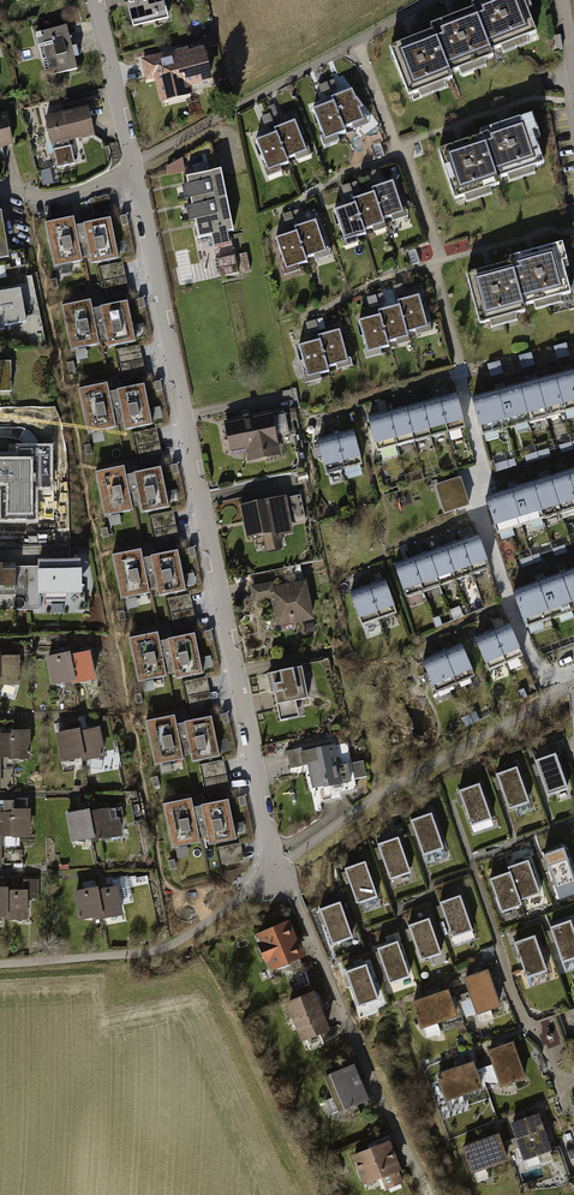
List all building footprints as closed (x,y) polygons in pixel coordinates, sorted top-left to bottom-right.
[(128,3),(126,3),(133,27),(168,18),(164,1),(163,1),(162,0),(128,0),(128,3)] [(471,7),(488,50),(534,32),(522,2),(527,0),(476,0),(469,3),(471,7)] [(490,55),(488,50),(471,7),(428,24),(430,29),(447,72),(490,55)] [(66,24),(35,32),(46,77),(77,69),(66,24)] [(449,77),(447,72),(430,29),(387,46),(406,94),(449,77)] [(163,53),(140,58),(146,80),(158,77),(164,100),(192,93),(190,85),(211,80),(203,47),(164,57),(163,53)] [(332,96),(333,100),(344,127),(364,120),(352,88),(332,96)] [(345,130),(344,127),(333,100),(313,108),(325,138),(345,130)] [(87,107),(43,116),(50,145),(94,136),(87,107)] [(13,145),(5,113),(0,115),(0,148),(13,145)] [(477,131),(478,135),(493,179),(543,163),(533,132),(537,130),(531,113),(477,131)] [(274,127),(276,131),(287,158),(307,150),(294,119),(274,127)] [(288,162),(287,158),(276,131),(255,139),(268,170),(288,162)] [(495,184),(493,179),(478,135),(436,149),(452,198),(495,184)] [(224,189),(220,168),(185,176),(190,196),(224,189)] [(372,187),(373,191),(383,218),(404,211),(393,180),(372,187)] [(229,210),(224,189),(190,196),(194,217),(229,210)] [(385,222),(383,218),(373,191),(353,198),(354,201),(364,230),(385,222)] [(109,195),(89,199),(92,216),(112,212),(109,195)] [(366,233),(364,230),(354,201),(334,209),(345,240),(366,233)] [(233,230),(229,210),(194,217),(198,237),(211,235),(213,246),(229,243),(227,231),(233,230)] [(124,213),(118,215),(120,224),(126,223),(124,213)] [(81,257),(85,256),(78,225),(75,225),(73,216),(43,222),(53,267),(82,261),(81,257)] [(110,218),(78,225),(85,256),(88,256),(90,263),(118,257),(110,218)] [(295,226),(296,230),(305,258),(326,251),(315,220),(295,226)] [(306,261),(305,258),(296,230),(275,237),(285,268),(306,261)] [(508,258),(509,263),(521,307),(572,293),(563,261),(567,260),(562,243),(508,258)] [(123,262),(101,266),(107,299),(129,294),(123,262)] [(523,312),(521,307),(509,263),(466,275),(479,324),(523,312)] [(0,291),(0,329),(4,329),(3,325),(26,321),(20,288),(0,291)] [(398,300),(399,304),(407,332),(428,326),(419,294),(398,300)] [(142,296),(136,298),(138,307),(144,305),(142,296)] [(98,340),(102,339),(95,308),(92,308),(90,299),(60,305),(69,350),(99,344),(98,340)] [(127,301),(95,308),(102,339),(105,339),(107,346),(135,340),(127,301)] [(408,336),(407,332),(399,304),(378,310),(380,314),(388,342),(408,336)] [(389,346),(388,342),(380,314),(359,320),(368,352),(389,346)] [(318,335),(319,339),(328,367),(348,361),(339,329),(318,335)] [(328,370),(328,367),(319,339),(298,345),(307,377),(328,370)] [(139,345),(117,349),(123,382),(145,378),(139,345)] [(11,392),(11,362),(0,362),(0,392),(11,392)] [(553,376),(563,413),(573,410),(573,370),(553,376)] [(553,376),(511,387),(521,425),(563,413),(553,376)] [(159,379),(153,381),(155,390),(161,389),(159,379)] [(115,424),(119,423),(112,391),(109,392),(107,383),(77,389),(86,434),(116,428),(115,424)] [(144,385),(112,391),(119,423),(122,422),(124,430),(152,424),(144,385)] [(511,387),(470,398),(480,436),(521,425),(511,387)] [(457,394),(439,398),(448,433),(466,428),(457,394)] [(439,398),(421,403),(430,438),(448,433),(439,398)] [(421,403),(403,408),(413,442),(430,438),(421,403)] [(403,408),(386,413),(395,447),(413,442),(403,408)] [(271,411),(223,421),(229,451),(244,448),(247,461),(280,454),(271,411)] [(386,413),(368,417),(377,452),(395,447),(386,413)] [(16,499),(15,470),(3,470),(3,458),(32,457),(32,461),(48,461),(48,421),(0,421),(0,499),(16,499)] [(156,428),(134,432),(140,465),(162,461),(156,428)] [(353,431),(335,435),(344,470),(362,465),(353,431)] [(91,441),(106,441),(105,433),(91,433),(91,441)] [(335,435),(317,440),(326,475),(344,470),(335,435)] [(176,463),(170,464),(172,473),(178,472),(176,463)] [(132,507),(135,506),(129,474),(125,475),(123,466),(94,472),(103,517),(133,511),(132,507)] [(161,468),(129,474),(135,506),(139,505),(141,513),(169,507),(161,468)] [(527,485),(538,520),(573,509),(573,492),(568,472),(527,485)] [(461,477),(435,485),(444,514),(470,506),(461,477)] [(527,485),(486,497),(497,533),(538,520),(527,485)] [(286,495),(240,505),(247,538),(263,535),(266,552),(282,548),(280,536),(294,533),(286,495)] [(173,511),(151,516),(157,548),(179,544),(173,511)] [(479,535),(462,541),(474,574),(491,568),(479,535)] [(462,541),(445,547),(457,581),(474,574),(462,541)] [(193,546),(186,547),(188,557),(195,555),(193,546)] [(445,547),(428,553),(440,587),(457,581),(445,547)] [(149,590),(152,589),(146,558),(142,558),(140,549),(111,555),(120,600),(150,594),(149,590)] [(178,551),(146,558),(152,589),(156,589),(158,596),(186,591),(178,551)] [(428,553),(411,559),(423,593),(440,587),(428,553)] [(38,609),(38,595),(80,594),(80,559),(37,560),(37,566),(26,567),(27,610),(38,609)] [(411,559),(394,565),(406,599),(423,593),(411,559)] [(0,564),(0,596),(14,596),(14,610),(27,610),(26,567),(14,567),(14,564),(0,564)] [(547,580),(561,617),(573,612),(573,570),(547,580)] [(272,582),(250,586),(254,602),(271,599),(277,627),(314,620),(306,580),(273,587),(272,582)] [(385,580),(367,586),(379,620),(397,614),(385,580)] [(547,580),(512,593),(525,629),(561,617),(547,580)] [(367,586),(350,593),(362,626),(379,620),(367,586)] [(189,594),(167,598),(174,631),(196,627),(189,594)] [(510,624),(493,632),(506,663),(523,656),(510,624)] [(209,629),(203,631),(205,640),(211,638),(209,629)] [(166,673),(170,673),(163,641),(159,642),(158,632),(128,638),(137,684),(167,678),(166,673)] [(493,632),(476,639),(489,671),(506,663),(493,632)] [(195,634),(163,641),(170,673),(173,672),(175,679),(203,674),(195,634)] [(462,645),(442,653),(455,685),(476,677),(462,645)] [(89,651),(69,655),(75,682),(70,683),(71,685),(95,680),(89,651)] [(69,653),(45,658),(51,687),(70,683),(75,682),(69,655),(69,653)] [(442,653),(422,662),(435,694),(455,685),(442,653)] [(0,657),(0,686),(20,686),(19,656),(0,657)] [(301,667),(270,674),(277,705),(308,698),(301,667)] [(206,677),(184,682),(191,714),(213,710),(206,677)] [(226,713),(219,714),(221,723),(228,722),(226,713)] [(183,757),(186,756),(180,724),(176,725),(174,716),(145,722),(154,767),(184,761),(183,757)] [(211,718),(180,724),(186,756),(190,755),(191,763),(219,757),(211,718)] [(84,759),(80,759),(81,762),(105,757),(99,728),(79,732),(84,759)] [(78,729),(54,734),(60,763),(80,759),(84,759),(79,732),(78,729)] [(0,734),(0,753),(0,758),(11,758),(11,759),(29,759),(29,731),(10,731),(10,733),(0,734)] [(299,749),(286,751),(290,769),(307,765),(309,772),(352,764),(347,743),(299,753),(299,749)] [(548,796),(569,789),(557,754),(535,761),(548,796)] [(223,760),(201,765),(208,797),(230,793),(223,760)] [(352,764),(309,772),(312,790),(323,788),(326,801),(341,798),(340,793),(357,790),(354,779),(366,776),(363,762),(352,764)] [(509,811),(530,803),(518,768),(497,775),(509,811)] [(471,826),(492,819),(479,784),(459,791),(471,826)] [(244,797),(238,798),(240,807),(246,806),(244,797)] [(200,840),(203,839),(197,807),(193,808),(191,799),(162,805),(171,850),(201,844),(200,840)] [(0,801),(0,868),(1,868),(1,847),(19,846),(19,839),(30,839),(30,810),(14,810),(14,800),(0,801)] [(229,801),(197,807),(203,839),(207,838),(208,846),(237,840),(229,801)] [(94,839),(89,840),(90,843),(122,837),(119,819),(111,821),(109,808),(89,812),(94,839)] [(88,810),(64,815),(70,844),(89,840),(94,839),(89,812),(88,810)] [(444,848),(431,813),(411,820),(423,855),(444,848)] [(411,872),(399,837),(378,844),(390,880),(411,872)] [(240,844),(218,848),(221,865),(243,861),(240,844)] [(573,884),(573,875),(564,847),(544,855),(556,890),(573,884)] [(540,894),(529,860),(508,867),(510,872),(520,901),(540,894)] [(378,897),(366,861),(345,869),(357,904),(378,897)] [(520,901),(510,872),(490,879),(501,913),(521,906),(520,901)] [(22,891),(6,891),(6,918),(3,918),(3,921),(27,921),(27,899),(38,899),(38,880),(22,880),(22,891)] [(122,903),(134,901),(132,884),(120,886),(122,903)] [(97,890),(102,917),(98,918),(99,921),(123,916),(117,887),(97,890)] [(96,888),(73,893),(78,921),(98,918),(102,917),(97,890),(96,888)] [(472,930),(460,895),(440,902),(452,937),(472,930)] [(353,938),(341,902),(319,909),(332,945),(353,938)] [(429,920),(408,927),(421,962),(441,955),(429,920)] [(289,921),(256,935),(272,971),(304,958),(289,921)] [(551,929),(563,964),(573,960),(573,930),(571,921),(551,929)] [(514,943),(527,978),(547,970),(535,935),(514,943)] [(398,941),(377,948),(389,984),(410,977),(398,941)] [(366,964),(345,971),(357,1006),(378,999),(366,964)] [(489,970),(464,979),(477,1016),(502,1008),(489,970)] [(449,990),(411,1003),(421,1031),(458,1018),(449,990)] [(314,992),(285,1004),(302,1044),(330,1032),(314,992)] [(555,1062),(572,1056),(557,1015),(540,1021),(555,1062)] [(514,1043),(488,1052),(501,1089),(527,1080),(514,1043)] [(474,1063),(437,1076),(446,1103),(484,1090),(474,1063)] [(354,1066),(323,1079),(338,1115),(369,1102),(354,1066)] [(552,1153),(539,1115),(511,1125),(524,1163),(552,1153)] [(500,1135),(462,1148),(471,1176),(509,1163),(500,1135)] [(390,1142),(351,1157),(363,1187),(382,1180),(386,1191),(404,1184),(399,1173),(401,1172),(390,1142)]
